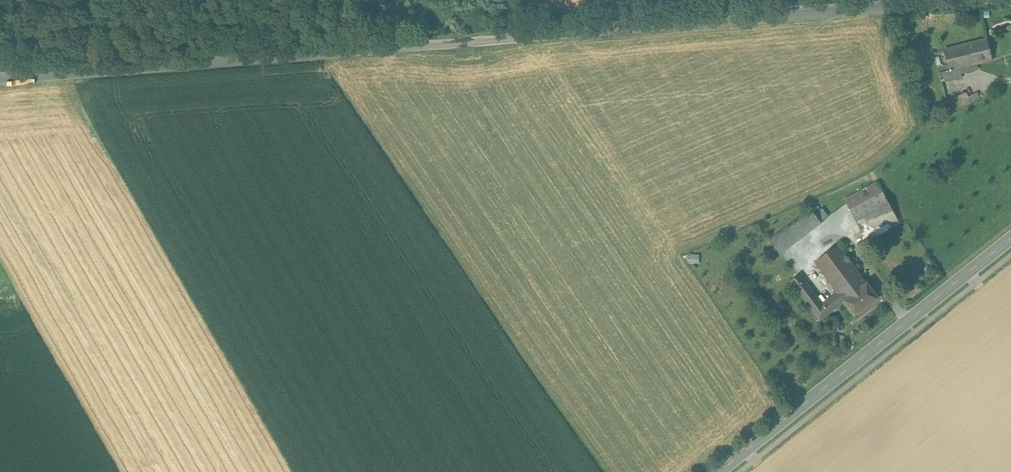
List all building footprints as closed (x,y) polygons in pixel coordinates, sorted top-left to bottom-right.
[(987,40),(960,47),(965,66),(966,72),(978,69),(976,63),(991,60),(987,40)] [(965,66),(960,47),(945,51),(950,71),(948,71),(950,80),(956,78),(956,79),(962,78),(962,74),(960,67),(965,66)] [(968,96),(971,103),(980,99),(978,93),(968,96)] [(961,96),(961,95),(956,97),(956,98),(954,99),(958,109),(966,105),(963,98),(962,96),(961,96)] [(968,96),(963,98),(966,105),(971,103),(968,96)] [(954,99),(950,105),(952,111),(958,109),(954,99)] [(937,109),(930,112),(932,118),(940,114),(937,109)] [(878,182),(845,200),(850,211),(884,193),(878,182)] [(884,193),(850,211),(862,232),(895,214),(884,193)] [(822,223),(811,209),(804,214),(815,229),(822,223)] [(804,214),(780,232),(791,247),(815,229),(804,214)] [(895,214),(862,232),(867,242),(900,224),(895,214)] [(791,247),(780,232),(769,240),(780,255),(791,247)] [(867,283),(838,245),(815,263),(817,265),(815,266),(818,270),(819,268),(838,293),(844,301),(867,283)] [(700,263),(700,254),(689,254),(689,263),(700,263)] [(838,293),(823,305),(800,274),(798,276),(791,281),(820,320),(845,302),(844,301),(838,293)] [(867,283),(844,301),(845,302),(855,316),(872,304),(874,304),(876,302),(876,300),(878,298),(867,283)]
